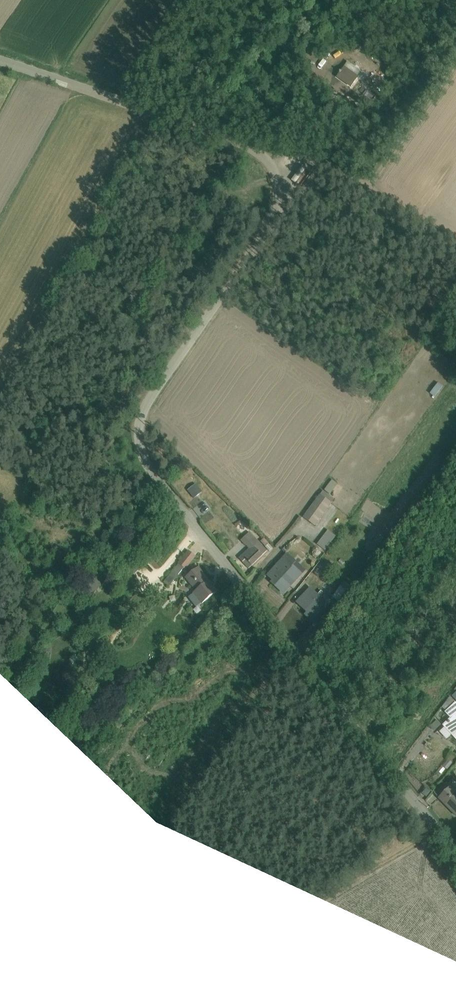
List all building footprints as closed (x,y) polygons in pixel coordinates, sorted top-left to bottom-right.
[(349,64),(347,68),(357,75),(360,71),(349,64)] [(344,67),(337,78),(351,88),(358,77),(344,67)] [(366,90),(363,94),(372,101),(376,96),(366,90)] [(438,383),(430,393),(435,397),(443,387),(438,383)] [(332,480),(325,490),(330,495),(338,485),(332,480)] [(196,483),(187,490),(194,498),(202,492),(196,483)] [(323,491),(303,518),(315,526),(334,499),(323,491)] [(328,530),(318,545),(325,550),(336,537),(328,530)] [(249,549),(239,558),(249,569),(267,551),(249,532),(241,540),(249,549)] [(264,539),(261,542),(269,551),(273,548),(264,539)] [(189,551),(164,582),(169,587),(184,568),(185,569),(195,557),(189,551)] [(288,554),(268,576),(274,581),(272,583),(283,593),(305,570),(288,554)] [(320,565),(314,572),(318,576),(324,569),(320,565)] [(198,568),(185,578),(195,591),(193,593),(201,604),(217,592),(198,568)] [(91,587),(86,592),(92,597),(102,584),(93,577),(87,584),(91,587)] [(344,581),(332,597),(338,602),(350,585),(344,581)] [(311,588),(298,603),(308,613),(306,615),(313,622),(329,605),(328,604),(331,600),(321,591),(318,594),(311,588)] [(449,697),(441,707),(445,710),(454,702),(449,697)] [(443,725),(455,740),(455,703),(455,702),(445,712),(450,718),(443,725)] [(437,719),(430,726),(434,730),(441,724),(437,719)] [(419,790),(425,793),(429,787),(423,784),(419,790)] [(439,798),(455,816),(455,790),(451,785),(439,798)]
